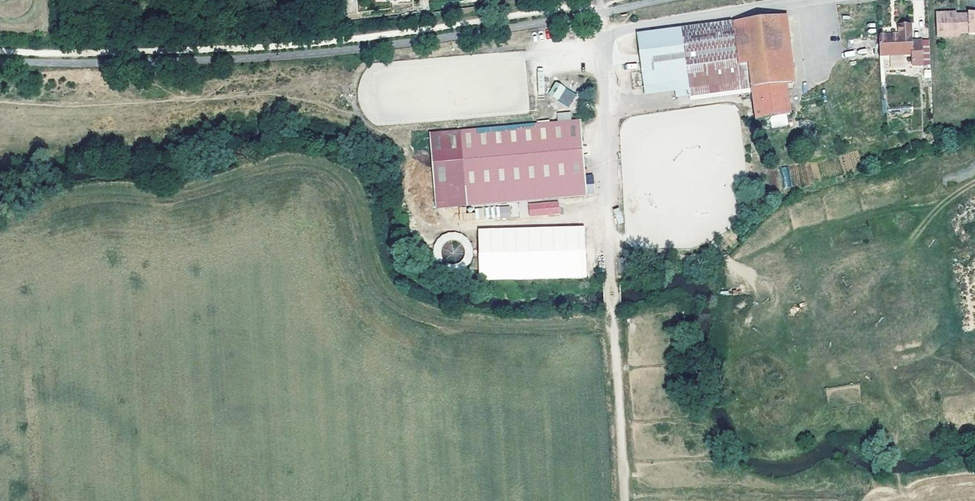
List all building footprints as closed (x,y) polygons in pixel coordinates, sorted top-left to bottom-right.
[(968,12),(968,15),(957,15),(956,13),(936,13),(937,36),(943,36),(943,37),(957,37),(961,33),(969,33),(969,35),(974,34),(974,12),(968,12)] [(789,127),(788,120),(787,116),(790,116),(787,86),(794,85),(785,15),(637,34),(639,55),(642,79),(688,73),(690,96),(753,87),(753,93),(757,121),(770,119),(770,123),(771,129),(789,127)] [(899,38),(880,38),(880,58),(912,57),(912,69),(923,69),(922,44),(912,44),(911,27),(899,28),(899,38)] [(676,97),(690,96),(688,73),(642,79),(644,94),(675,90),(676,97)] [(691,100),(753,93),(753,87),(690,96),(691,100)] [(545,89),(541,97),(546,99),(550,92),(545,89)] [(877,104),(862,104),(862,119),(877,119),(877,104)] [(432,134),(432,138),(580,126),(579,122),(432,134)] [(585,197),(580,126),(432,138),(437,209),(585,197)] [(586,184),(587,195),(594,194),(593,184),(586,184)] [(560,213),(559,200),(527,203),(528,216),(560,213)] [(496,218),(510,217),(510,206),(496,206),(496,218)] [(475,209),(477,219),(486,217),(484,207),(475,209)] [(613,209),(617,224),(624,222),(619,207),(613,209)] [(479,280),(586,277),(585,225),(477,228),(479,280)] [(464,243),(444,241),(442,259),(462,261),(464,243)]
